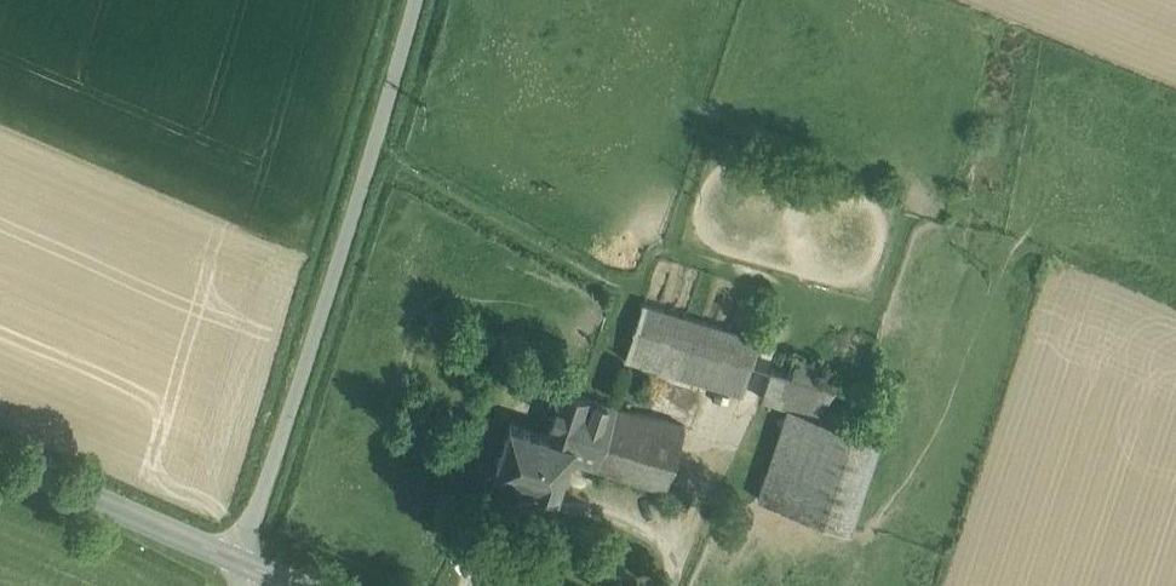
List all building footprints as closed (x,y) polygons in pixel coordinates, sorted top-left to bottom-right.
[(760,341),(643,306),(626,362),(741,396),(760,341)] [(779,349),(771,372),(831,389),(838,366),(779,349)] [(831,389),(771,372),(761,402),(787,410),(818,419),(834,390),(831,389)] [(573,445),(567,462),(603,474),(622,411),(561,392),(547,437),(573,445)] [(818,419),(787,410),(757,501),(849,531),(880,437),(818,419)] [(683,430),(622,411),(603,474),(663,493),(683,430)] [(573,445),(547,437),(508,425),(493,473),(536,487),(535,490),(551,495),(552,492),(557,494),(567,462),(573,445)] [(690,500),(675,495),(671,507),(687,512),(690,500)]
